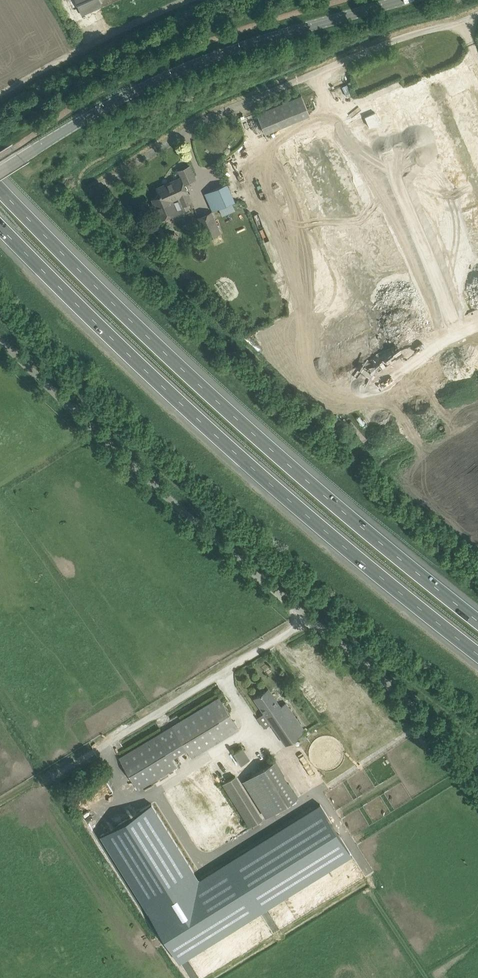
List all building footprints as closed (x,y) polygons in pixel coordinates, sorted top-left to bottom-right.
[(85,13),(115,0),(78,0),(85,13)] [(257,113),(265,132),(310,114),(302,95),(257,113)] [(153,199),(162,218),(177,211),(172,200),(180,196),(183,205),(192,201),(181,177),(157,187),(161,195),(153,199)] [(227,183),(205,193),(213,210),(235,200),(227,183)] [(232,202),(219,207),(222,215),(235,210),(232,202)] [(197,217),(206,239),(221,232),(213,211),(197,217)] [(166,245),(176,247),(179,234),(169,231),(166,245)] [(254,697),(286,744),(305,731),(286,702),(281,706),(269,688),(254,697)] [(192,757),(239,728),(220,697),(120,757),(139,789),(177,766),(172,758),(187,749),(192,757)] [(232,751),(238,764),(249,759),(243,747),(232,751)] [(275,761),(243,782),(265,818),(298,797),(275,761)] [(235,775),(222,784),(250,828),(263,819),(235,775)] [(152,803),(101,835),(144,904),(144,903),(194,872),(195,872),(152,803)] [(149,911),(148,911),(178,958),(350,851),(325,810),(324,810),(204,886),(199,879),(149,911)]
